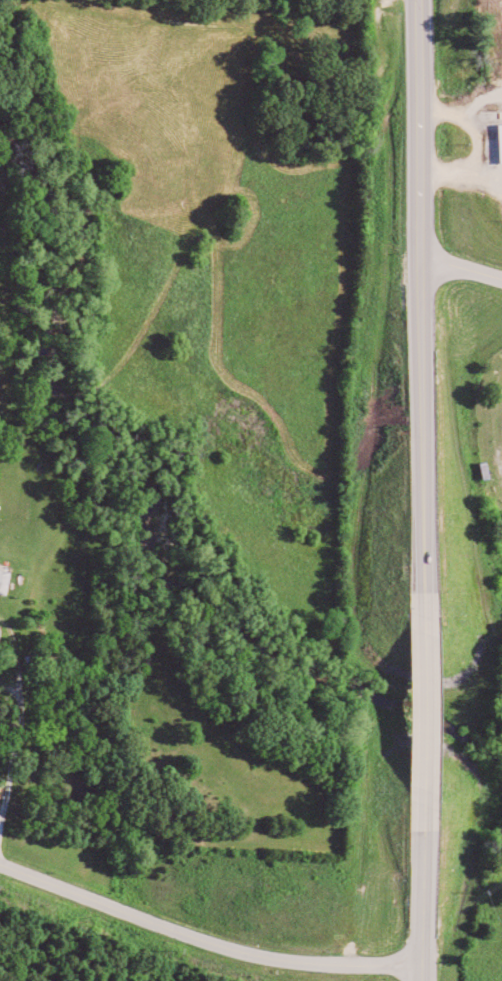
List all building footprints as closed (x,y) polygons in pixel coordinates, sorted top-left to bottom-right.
[(11,593),(15,571),(4,570),(3,578),(0,577),(0,592),(11,593)]
